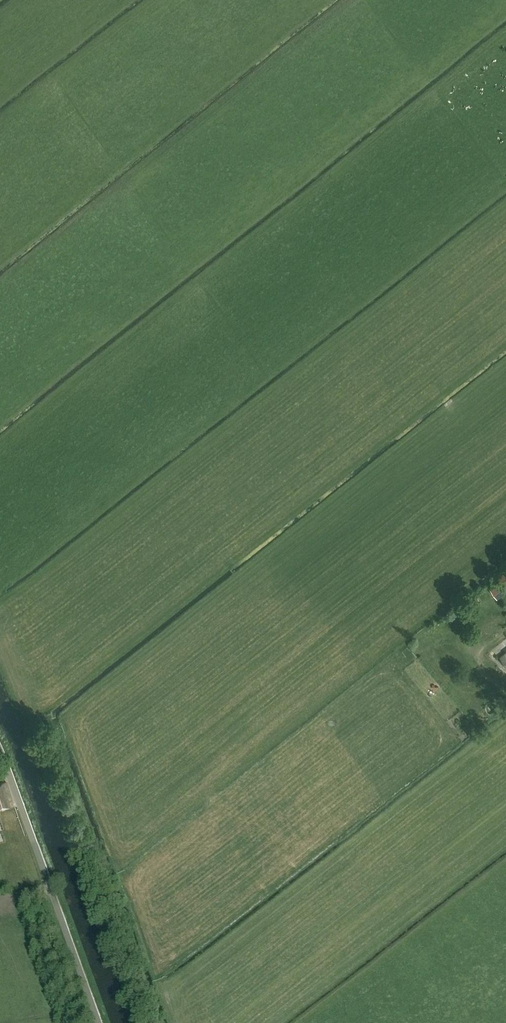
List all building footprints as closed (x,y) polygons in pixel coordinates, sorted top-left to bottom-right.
[(489,586),(496,597),(505,589),(505,574),(489,586)] [(475,606),(471,601),(466,605),(470,610),(475,606)] [(6,782),(0,784),(0,807),(12,804),(6,782)]
